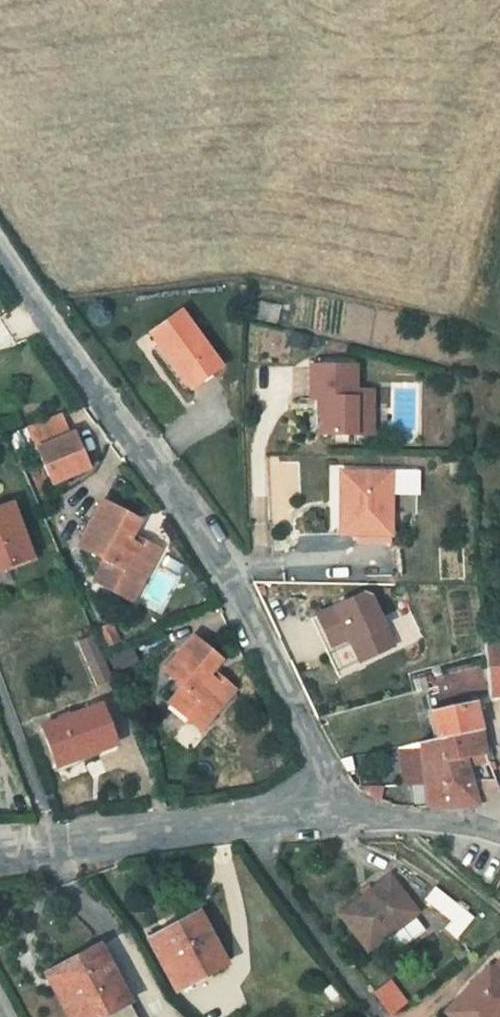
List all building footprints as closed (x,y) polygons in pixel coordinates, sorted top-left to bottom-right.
[(176,307),(143,330),(184,386),(217,362),(176,307)] [(343,361),(298,361),(300,394),(313,394),(314,406),(308,406),(309,429),(346,428),(346,416),(364,415),(362,384),(344,385),(343,361)] [(63,426),(56,408),(17,423),(24,441),(63,426)] [(63,426),(24,441),(37,474),(76,459),(63,426)] [(330,469),(329,531),(379,532),(380,469),(330,469)] [(85,577),(107,590),(113,582),(127,591),(149,548),(125,533),(130,523),(134,515),(99,494),(75,539),(98,553),(85,577)] [(0,502),(0,564),(26,553),(4,501),(0,502)] [(130,523),(125,533),(149,548),(155,538),(130,523)] [(127,591),(113,582),(107,590),(122,599),(127,591)] [(360,591),(314,612),(327,642),(321,645),(335,674),(358,665),(356,658),(389,644),(367,594),(360,591)] [(327,642),(314,612),(307,615),(321,645),(327,642)] [(85,681),(101,673),(77,618),(60,625),(85,681)] [(204,718),(226,685),(203,668),(210,660),(216,652),(187,633),(159,673),(180,688),(169,703),(188,715),(191,710),(204,718)] [(477,642),(482,680),(485,690),(499,689),(499,641),(477,642)] [(210,660),(203,668),(226,685),(232,676),(210,660)] [(422,684),(425,701),(435,698),(432,682),(422,684)] [(472,713),(467,691),(435,698),(425,701),(430,726),(472,717),(472,713)] [(54,765),(113,743),(97,703),(40,725),(54,765)] [(430,726),(394,738),(396,780),(416,779),(469,775),(465,749),(481,746),(477,734),(472,717),(430,726)] [(469,775),(416,779),(417,800),(472,799),(491,782),(489,774),(469,775)] [(363,941),(389,921),(414,902),(387,866),(336,906),(363,941)] [(435,887),(426,899),(466,932),(476,919),(435,887)] [(421,912),(414,902),(389,921),(396,930),(421,912)] [(195,913),(195,910),(152,935),(179,984),(222,960),(195,913)] [(402,947),(423,931),(415,920),(394,935),(402,947)] [(54,967),(79,1016),(137,1016),(101,945),(54,967)] [(487,963),(499,973),(499,955),(497,952),(487,963)] [(487,963),(442,1009),(450,1016),(497,1016),(499,1014),(499,973),(487,963)] [(54,967),(45,971),(68,1016),(79,1016),(54,967)] [(392,981),(375,993),(391,1015),(408,1002),(392,981)]
